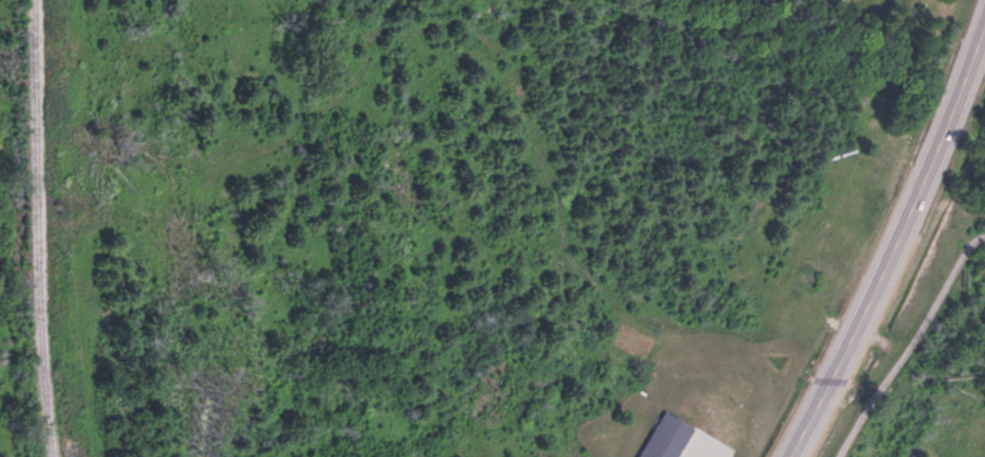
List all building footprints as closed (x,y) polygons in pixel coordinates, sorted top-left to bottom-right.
[(663,407),(636,456),(675,456),(693,424),(663,407)]
